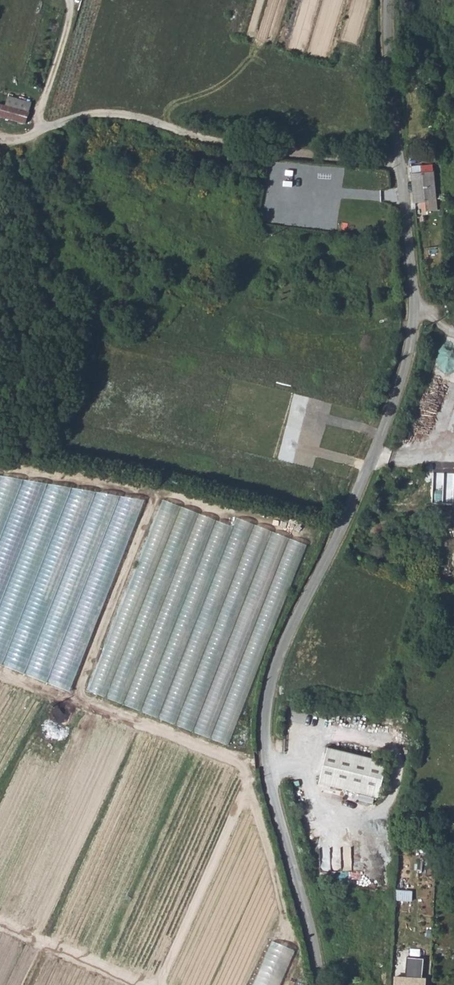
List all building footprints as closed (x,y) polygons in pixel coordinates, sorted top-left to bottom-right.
[(24,124),(30,103),(7,97),(5,105),(0,104),(0,117),(24,124)] [(50,143),(59,145),(62,133),(54,131),(50,143)] [(423,166),(412,166),(416,202),(426,201),(428,201),(429,210),(437,210),(433,171),(423,172),(423,166)] [(0,473),(0,661),(70,688),(144,497),(0,473)] [(233,523),(164,496),(89,687),(229,741),(307,541),(237,514),(233,523)] [(324,745),(315,781),(375,796),(385,761),(324,745)] [(413,893),(397,892),(396,898),(412,900),(413,893)] [(271,940),(251,984),(280,984),(295,951),(271,940)] [(407,978),(423,979),(424,959),(408,957),(407,978)]
